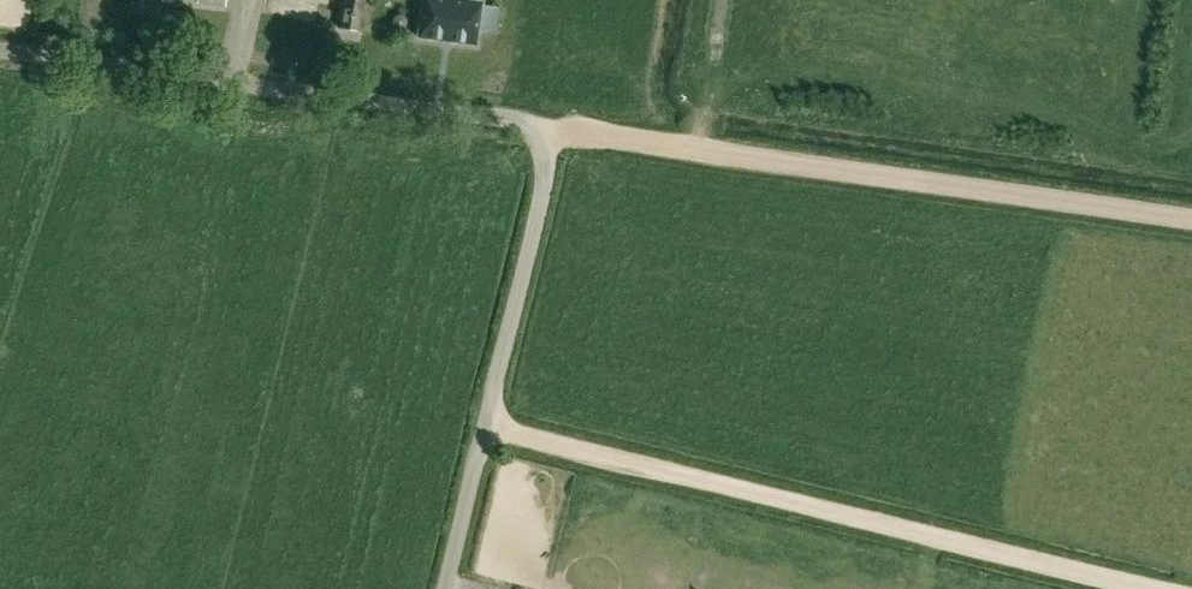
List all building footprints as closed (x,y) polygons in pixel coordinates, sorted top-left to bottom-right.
[(270,3),(299,10),(301,0),(271,0),(270,3)] [(365,0),(345,0),(339,27),(358,31),(365,0)] [(416,39),(477,48),(484,1),(479,0),(421,0),(416,39)] [(481,578),(498,579),(499,561),(482,560),(481,578)]
